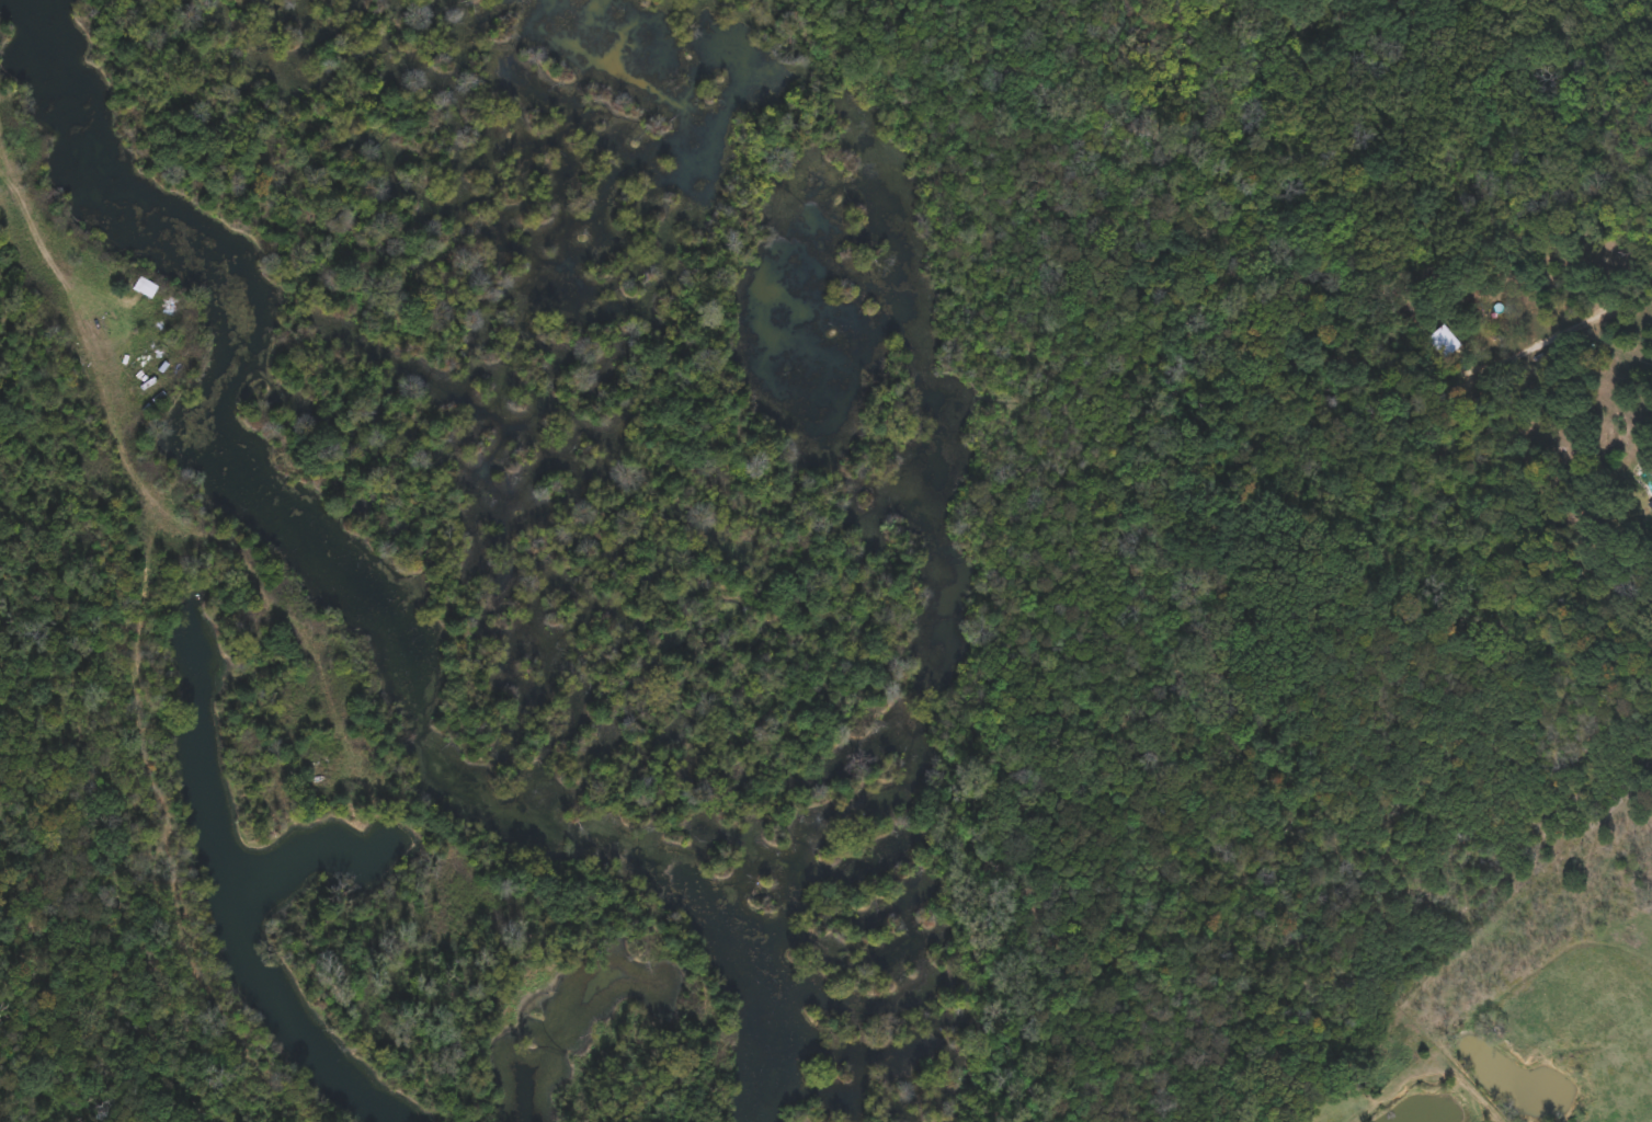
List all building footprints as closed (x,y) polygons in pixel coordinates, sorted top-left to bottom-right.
[(133,286),(139,274),(158,285),(151,296),(133,286)] [(1426,337),(1442,322),(1461,342),(1446,357),(1426,337)]
